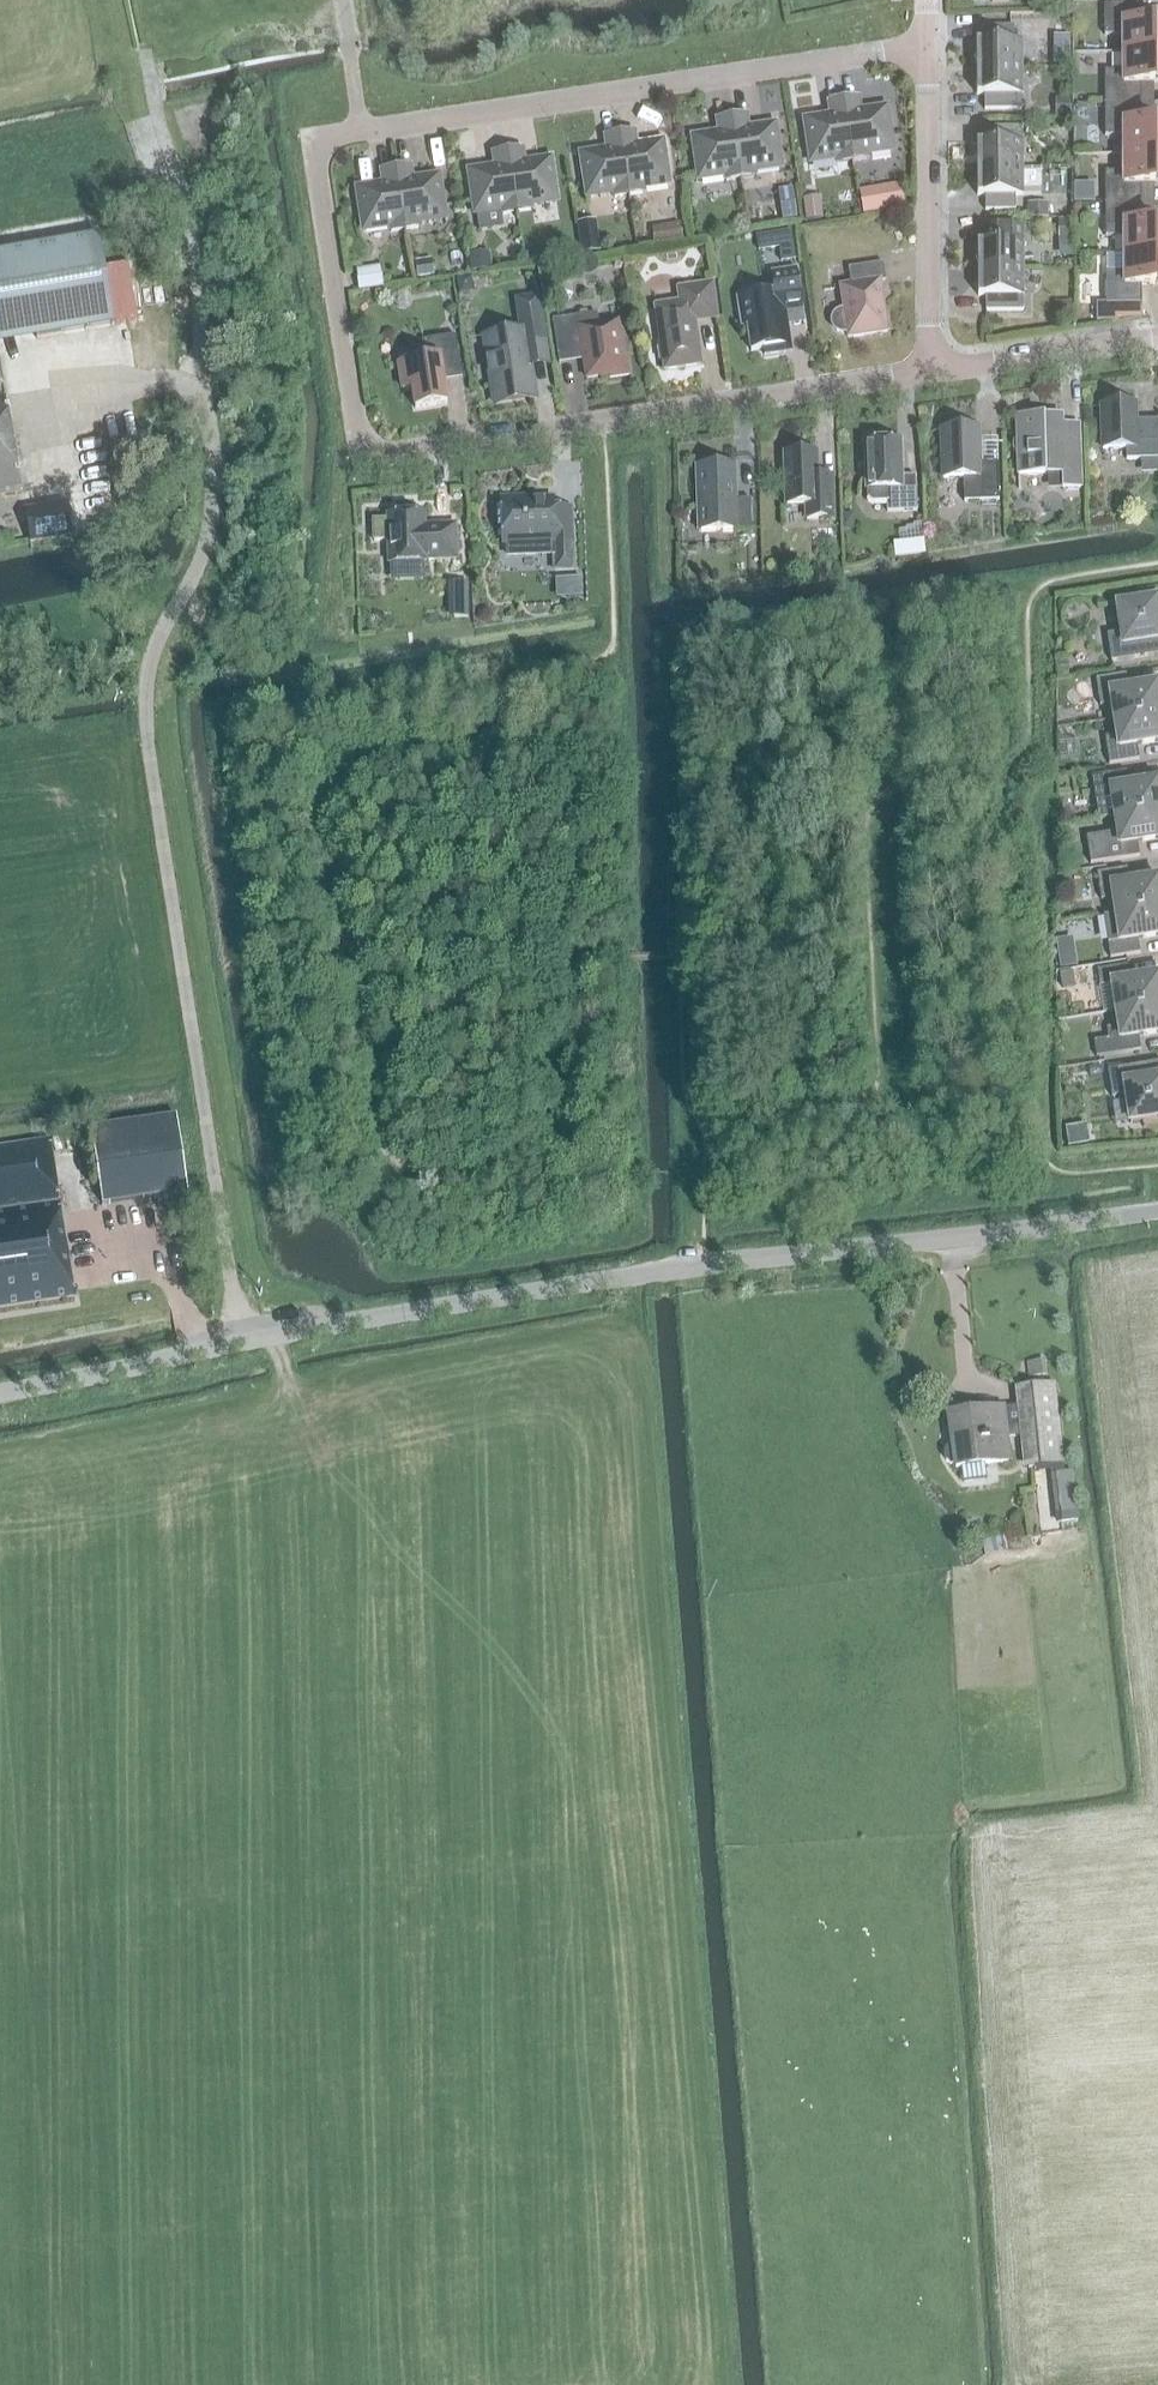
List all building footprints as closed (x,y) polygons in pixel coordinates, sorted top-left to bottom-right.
[(1122,53),(1157,53),(1157,25),(1153,25),(1153,22),(1140,22),(1139,5),(1103,5),(1103,35),(1122,35),(1122,53)] [(976,42),(976,67),(1021,67),(1021,40),(1014,40),(1014,25),(983,25),(983,40),(976,40),(976,42)] [(1069,60),(1069,46),(1055,46),(1055,60),(1069,60)] [(1104,103),(1140,103),(1140,84),(1153,84),(1153,81),(1157,81),(1157,53),(1122,53),(1122,71),(1104,71),(1104,103)] [(1021,67),(976,67),(976,92),(976,94),(984,94),(984,109),(1021,108),(1021,67)] [(858,97),(843,99),(852,160),(867,158),(867,152),(892,149),(888,126),(891,126),(889,111),(886,111),(885,108),(860,111),(858,97)] [(1055,115),(1071,115),(1071,98),(1055,98),(1055,115)] [(837,162),(852,160),(843,99),(827,102),(829,116),(805,120),(811,161),(836,157),(837,162)] [(1123,154),(1157,153),(1157,125),(1153,125),(1153,122),(1140,123),(1140,103),(1104,103),(1104,136),(1123,136),(1123,154)] [(746,114),(731,117),(740,177),(755,175),(755,169),(780,166),(773,125),(748,128),(746,114)] [(725,179),(740,177),(731,117),(715,119),(717,133),(693,137),(693,141),(690,141),(692,156),(695,156),(699,178),(724,174),(725,179)] [(976,143),(977,168),(1022,167),(1021,126),(984,126),(984,141),(977,141),(977,143),(976,143)] [(634,131),(619,134),(628,194),(643,192),(643,186),(668,182),(664,160),(667,160),(665,145),(662,146),(661,142),(636,145),(634,131)] [(628,194),(619,134),(603,136),(606,150),(581,154),(581,158),(578,158),(581,173),(584,173),(587,195),(612,191),(613,197),(628,194)] [(522,148),(507,151),(516,211),(531,209),(531,203),(556,200),(549,159),(524,162),(522,148)] [(501,214),(516,211),(507,151),(491,153),(493,167),(469,171),(469,175),(466,176),(469,190),(471,190),(475,212),(500,208),(501,214)] [(1123,154),(1123,172),(1104,172),(1104,204),(1140,204),(1140,184),(1153,184),(1153,182),(1157,182),(1157,153),(1123,154)] [(395,168),(404,228),(419,226),(419,221),(444,217),(437,176),(413,179),(410,165),(395,168)] [(1022,194),(1022,167),(977,168),(977,193),(977,195),(985,194),(985,210),(1015,209),(1015,194),(1022,194)] [(389,231),(404,228),(395,168),(379,170),(382,184),(357,188),(357,192),(354,192),(357,207),(359,207),(363,229),(388,225),(389,231)] [(865,210),(908,206),(906,181),(863,185),(865,210)] [(1074,182),(1073,202),(1094,202),(1094,182),(1074,182)] [(791,187),(777,189),(782,219),(796,217),(791,187)] [(806,221),(824,219),(820,196),(803,198),(806,221)] [(1027,218),(1047,218),(1047,203),(1027,203),(1027,218)] [(1123,254),(1157,254),(1157,226),(1154,226),(1154,223),(1140,223),(1140,204),(1104,204),(1105,236),(1123,236),(1123,254)] [(1058,220),(1059,240),(1070,240),(1070,220),(1058,220)] [(655,244),(683,240),(680,224),(652,228),(655,244)] [(977,243),(977,268),(1022,268),(1022,226),(985,227),(985,242),(977,242),(977,243)] [(781,262),(796,260),(791,231),(756,236),(759,251),(779,248),(781,262)] [(597,251),(595,235),(581,237),(583,253),(597,251)] [(33,321),(36,339),(114,326),(99,236),(0,253),(0,326),(33,321)] [(1123,254),(1124,272),(1105,272),(1105,304),(1141,304),(1141,285),(1154,285),(1154,282),(1157,282),(1157,254),(1123,254)] [(472,269),(488,267),(486,255),(470,257),(472,269)] [(417,278),(435,276),(433,259),(415,262),(417,278)] [(883,263),(883,262),(848,267),(850,284),(840,285),(843,310),(841,310),(840,310),(838,311),(836,312),(835,313),(834,315),(833,316),(832,318),(832,320),(832,322),(832,323),(833,325),(833,327),(835,328),(836,330),(838,331),(839,331),(841,332),(843,332),(845,332),(847,331),(847,337),(887,331),(879,280),(884,279),(881,263),(883,263)] [(382,285),(379,266),(355,270),(358,289),(382,285)] [(804,322),(796,268),(771,272),(773,286),(752,290),(753,296),(742,297),(744,305),(739,306),(742,326),(747,325),(750,350),(763,349),(764,355),(785,351),(781,326),(804,322)] [(1023,310),(1022,268),(977,268),(977,294),(978,295),(985,295),(985,310),(1023,310)] [(460,295),(474,292),(471,276),(457,279),(460,295)] [(677,288),(679,302),(654,305),(660,348),(657,349),(659,361),(662,360),(664,370),(701,364),(694,317),(716,313),(712,282),(677,288)] [(545,353),(536,296),(517,299),(520,319),(523,337),(485,343),(494,396),(498,396),(503,399),(509,398),(513,393),(532,390),(527,355),(545,353)] [(1071,302),(1055,302),(1055,317),(1071,317),(1071,302)] [(598,323),(596,313),(552,320),(557,357),(582,353),(586,378),(609,374),(609,378),(629,375),(626,355),(622,355),(617,320),(598,323)] [(460,368),(454,335),(421,340),(424,360),(398,364),(402,389),(411,387),(414,408),(446,403),(441,371),(460,368)] [(0,373),(0,493),(20,489),(0,373)] [(1135,403),(1101,404),(1103,448),(1126,448),(1126,459),(1157,458),(1157,419),(1135,420),(1135,403)] [(1062,437),(1061,415),(1016,417),(1017,437),(1014,439),(1012,441),(1012,444),(1013,448),(1014,450),(1017,452),(1018,474),(1062,473),(1062,487),(1081,487),(1079,436),(1062,437)] [(979,463),(978,428),(941,429),(943,478),(963,477),(964,501),(999,500),(997,463),(979,463)] [(899,476),(898,440),(866,441),(867,488),(868,496),(873,502),(886,502),(887,511),(916,510),(915,475),(899,476)] [(816,485),(815,452),(784,453),(786,505),(806,504),(806,519),(832,518),(831,484),(816,485)] [(735,499),(734,465),(696,466),(698,530),(736,529),(751,528),(750,499),(735,499)] [(522,502),(522,497),(500,498),(501,536),(505,541),(506,554),(553,551),(554,570),(573,569),(570,507),(553,508),(553,500),(522,502)] [(46,505),(25,509),(31,544),(52,541),(46,505)] [(423,526),(423,514),(387,515),(388,563),(424,562),(424,559),(455,558),(454,524),(423,526)] [(895,558),(926,554),(924,539),(893,543),(895,558)] [(580,579),(566,580),(567,598),(581,597),(580,579)] [(457,583),(452,583),(453,618),(468,618),(467,582),(457,583)] [(1156,599),(1118,605),(1118,603),(1116,603),(1121,632),(1107,634),(1111,662),(1157,654),(1157,613),(1156,599)] [(495,614),(494,607),(488,602),(481,602),(476,608),(476,616),(482,621),(490,620),(495,614)] [(1057,678),(1069,677),(1067,657),(1055,658),(1057,678)] [(1114,719),(1157,712),(1157,684),(1128,689),(1126,674),(1095,678),(1100,705),(1112,704),(1114,719)] [(1114,719),(1117,735),(1104,737),(1109,764),(1139,759),(1136,744),(1157,741),(1157,712),(1114,719)] [(1157,810),(1157,781),(1144,783),(1128,786),(1126,771),(1096,775),(1091,776),(1098,819),(1103,818),(1115,816),(1133,813),(1157,810)] [(1115,816),(1115,819),(1117,832),(1105,834),(1085,837),(1088,864),(1109,861),(1130,857),(1139,856),(1137,841),(1147,840),(1149,840),(1157,838),(1157,810),(1115,816)] [(1157,907),(1157,878),(1129,883),(1127,868),(1096,873),(1101,899),(1113,898),(1115,913),(1157,907)] [(1115,913),(1118,929),(1105,931),(1110,958),(1140,953),(1138,939),(1157,935),(1157,907),(1115,913)] [(1059,969),(1075,966),(1073,955),(1057,958),(1059,969)] [(1157,1004),(1157,975),(1129,980),(1127,965),(1097,970),(1099,986),(1112,984),(1116,1011),(1157,1004)] [(1062,988),(1075,986),(1072,971),(1060,973),(1062,988)] [(1116,1011),(1118,1026),(1106,1028),(1108,1039),(1093,1041),(1096,1057),(1140,1050),(1138,1036),(1157,1033),(1157,1004),(1116,1011)] [(1107,1070),(1111,1097),(1126,1095),(1130,1124),(1132,1124),(1131,1122),(1157,1117),(1157,1062),(1107,1070)] [(187,1195),(176,1115),(91,1127),(102,1206),(187,1195)] [(1068,1147),(1080,1145),(1076,1126),(1065,1127),(1068,1147)] [(74,1296),(51,1140),(0,1148),(0,1307),(74,1296)] [(941,1453),(941,1456),(942,1459),(944,1461),(946,1463),(948,1464),(954,1464),(955,1468),(1009,1461),(1006,1437),(1025,1435),(1029,1468),(1064,1464),(1054,1382),(1019,1387),(1022,1406),(1003,1408),(1002,1407),(948,1414),(952,1446),(946,1447),(944,1448),(942,1451),(941,1453)] [(1078,1513),(1073,1473),(1051,1476),(1056,1515),(1078,1513)]
